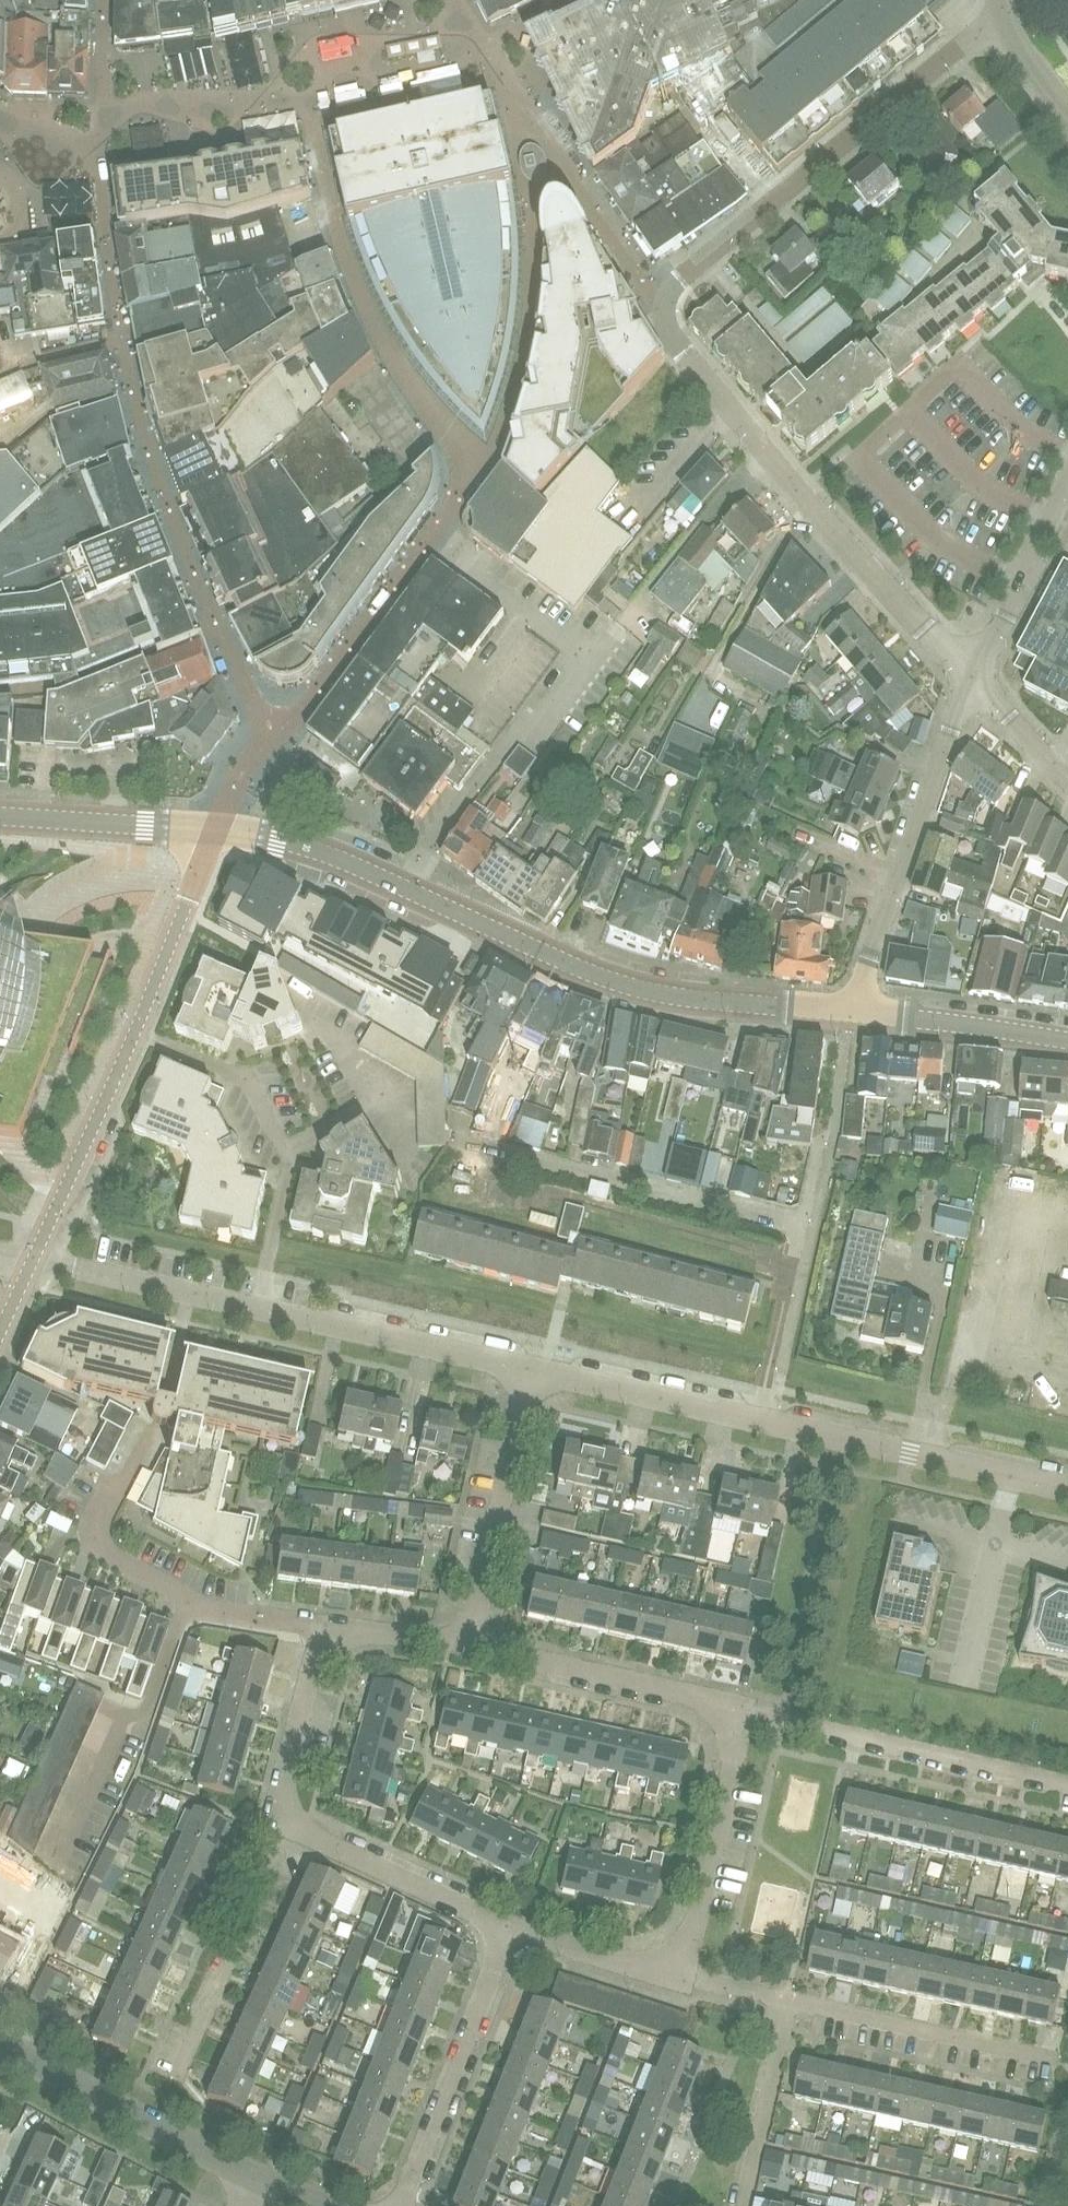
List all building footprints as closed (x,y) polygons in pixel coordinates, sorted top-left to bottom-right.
[(51,16),(34,15),(18,13),(14,0),(0,0),(0,80),(7,80),(6,86),(12,94),(49,95),(51,16)] [(18,13),(34,15),(35,11),(88,13),(88,0),(14,0),(18,13)] [(159,12),(183,9),(203,6),(202,0),(119,0),(118,45),(118,46),(162,42),(159,12)] [(233,0),(202,0),(203,6),(209,5),(209,6),(213,6),(216,34),(239,29),(233,0)] [(298,0),(233,0),(239,29),(289,16),(301,14),(298,0)] [(301,14),(357,0),(298,0),(301,14)] [(491,24),(516,12),(534,4),(533,2),(537,0),(480,0),(491,24)] [(533,42),(549,76),(572,125),(594,171),(604,164),(615,156),(616,156),(638,140),(636,138),(651,96),(674,85),(684,106),(701,128),(728,108),(755,89),(739,66),(707,0),(621,0),(533,42)] [(739,66),(755,89),(728,108),(731,116),(778,173),(944,35),(928,17),(948,0),(707,0),(739,66)] [(212,34),(209,6),(209,5),(203,6),(183,9),(159,12),(162,42),(187,38),(212,34)] [(453,13),(452,13),(302,49),(321,133),(340,219),(347,248),(365,326),(471,482),(498,460),(500,462),(544,501),(566,475),(590,445),(616,414),(666,354),(582,219),(558,181),(551,149),(453,13)] [(88,18),(51,16),(49,95),(87,97),(88,48),(88,18)] [(975,125),(997,152),(1021,133),(998,105),(985,115),(967,94),(943,113),(962,136),(975,125)] [(608,169),(598,177),(616,204),(701,144),(680,114),(652,133),(655,137),(641,145),(638,140),(616,156),(615,156),(604,164),(608,169)] [(915,137),(934,161),(945,173),(963,159),(951,143),(934,122),(915,137)] [(701,144),(616,204),(626,219),(632,227),(636,224),(640,231),(673,208),(672,206),(722,170),(703,143),(701,144)] [(271,179),(308,170),(303,146),(198,166),(116,178),(123,229),(191,217),(231,222),(279,207),(271,179)] [(878,206),(903,186),(895,176),(892,178),(877,160),(851,181),(870,205),(874,201),(878,206)] [(640,231),(636,234),(656,262),(718,219),(749,197),(725,168),(722,170),(672,206),(673,208),(640,231)] [(313,197),(308,170),(271,179),(279,207),(313,197)] [(1018,285),(1023,291),(1044,273),(1046,273),(1067,278),(1067,239),(1054,236),(1039,219),(1017,192),(1014,194),(1002,180),(976,202),(990,219),(1010,243),(966,280),(964,277),(936,301),(935,300),(906,324),(904,321),(875,346),(896,371),(910,360),(912,362),(940,338),(942,341),(971,317),(973,319),(1001,295),(1003,297),(1018,285)] [(262,261),(293,254),(279,207),(231,222),(191,217),(123,229),(117,230),(119,240),(126,280),(198,266),(262,261)] [(947,224),(966,241),(981,223),(962,207),(947,224)] [(65,238),(57,240),(66,293),(75,292),(80,327),(108,322),(96,234),(91,235),(90,228),(64,232),(65,238)] [(928,247),(944,262),(959,246),(943,231),(928,247)] [(809,266),(819,258),(822,263),(832,254),(819,239),(809,247),(798,234),(775,254),(783,263),(768,276),(787,298),(816,274),(809,266)] [(57,240),(0,249),(0,313),(14,310),(18,337),(80,327),(75,292),(66,293),(57,240)] [(921,251),(902,270),(919,288),(939,270),(921,251)] [(226,315),(298,270),(293,254),(262,261),(198,266),(126,280),(132,314),(133,313),(199,295),(205,321),(226,315)] [(293,306),(343,289),(330,256),(305,265),(298,270),(226,315),(205,321),(208,336),(225,363),(297,318),(293,306)] [(890,311),(915,288),(902,274),(877,297),(890,311)] [(775,330),(783,339),(832,298),(824,288),(775,330)] [(248,396),(277,368),(288,361),(321,341),(351,323),(355,320),(343,289),(293,306),(297,318),(225,363),(208,336),(141,356),(140,356),(149,400),(158,430),(167,458),(221,431),(248,396)] [(208,336),(205,321),(199,295),(133,313),(141,356),(208,336)] [(808,452),(893,380),(869,351),(808,402),(794,386),(795,385),(746,326),(743,329),(719,300),(691,324),(715,354),(717,352),(765,409),(769,406),(808,452)] [(789,345),(805,364),(853,323),(837,304),(789,345)] [(239,479),(273,455),(308,422),(321,409),(374,359),(355,320),(351,323),(321,341),(288,361),(277,368),(248,396),(221,431),(167,458),(185,505),(189,503),(239,479)] [(119,392),(109,351),(108,348),(44,364),(40,365),(45,382),(29,387),(22,372),(0,381),(0,456),(11,455),(7,451),(56,408),(119,392)] [(917,395),(932,388),(919,360),(904,367),(917,395)] [(85,468),(63,477),(69,473),(132,447),(121,401),(85,413),(82,406),(60,413),(61,416),(51,419),(11,455),(0,456),(0,683),(56,677),(56,673),(76,665),(79,672),(201,623),(165,532),(119,550),(85,468)] [(313,572),(354,533),(335,509),(373,482),(321,409),(308,422),(273,455),(239,479),(189,503),(217,563),(209,567),(227,607),(235,604),(241,617),(296,588),(313,572)] [(163,527),(133,449),(85,468),(119,545),(163,527)] [(625,545),(594,518),(626,481),(592,449),(548,504),(544,501),(504,466),(469,512),(473,515),(475,531),(472,535),(576,610),(625,545)] [(310,675),(432,507),(434,505),(437,499),(439,492),(440,485),(440,478),(440,470),(438,463),(436,457),(413,477),(354,533),(313,572),(331,599),(308,633),(300,643),(256,666),(258,670),(261,674),(265,678),(270,681),(275,683),(280,685),(285,685),(291,685),(296,684),(301,681),(306,679),(310,675)] [(709,460),(684,489),(668,507),(677,514),(683,508),(693,517),(703,506),(727,479),(709,460)] [(714,552),(721,557),(747,585),(759,564),(752,555),(776,532),(748,503),(714,534),(705,526),(652,595),(676,613),(667,625),(662,633),(684,647),(677,659),(697,670),(707,652),(689,640),(690,638),(689,637),(697,626),(683,617),(711,580),(698,572),(714,552)] [(755,616),(755,617),(802,655),(813,641),(791,624),(832,585),(794,544),(754,616),(755,616)] [(438,563),(415,594),(482,643),(505,613),(438,563)] [(1024,655),(1019,664),(1033,671),(1025,686),(1067,708),(1067,564),(1065,563),(1018,651),(1024,655)] [(300,643),(308,633),(331,599),(313,572),(296,588),(241,617),(233,621),(256,666),(300,643)] [(482,643),(415,594),(397,618),(446,654),(450,647),(467,661),(482,643)] [(844,657),(869,635),(852,615),(827,636),(844,657)] [(798,660),(802,655),(755,617),(726,668),(781,699),(803,662),(798,660)] [(446,654),(397,618),(378,645),(426,680),(425,682),(429,685),(433,679),(430,676),(446,654)] [(164,701),(163,697),(219,676),(221,675),(205,635),(161,653),(161,651),(62,693),(51,694),(47,746),(83,749),(101,725),(111,721),(112,722),(154,705),(164,701)] [(852,684),(852,685),(886,656),(869,635),(844,657),(855,669),(845,676),(852,684)] [(426,680),(378,645),(364,663),(413,699),(419,704),(457,732),(461,726),(464,728),(476,711),(433,679),(429,685),(425,682),(426,680)] [(878,698),(904,676),(886,656),(852,685),(852,684),(829,703),(826,706),(834,717),(850,704),(870,688),(877,697),(878,698)] [(413,699),(364,663),(347,687),(396,723),(413,699)] [(813,683),(825,673),(818,664),(805,676),(808,678),(813,683)] [(831,679),(825,673),(813,683),(820,691),(831,679)] [(224,678),(219,676),(163,697),(164,701),(154,705),(156,716),(153,719),(156,721),(158,731),(156,731),(157,741),(179,737),(189,744),(186,749),(204,761),(207,757),(209,758),(237,718),(224,678)] [(887,725),(921,696),(904,676),(878,698),(877,697),(854,717),(860,724),(886,742),(895,729),(887,725)] [(396,723),(347,687),(329,710),(379,746),(396,723)] [(10,779),(15,698),(0,700),(0,778),(10,779)] [(460,790),(491,748),(464,728),(461,726),(457,732),(419,704),(364,778),(418,818),(446,780),(460,790)] [(156,716),(154,705),(112,722),(111,721),(101,725),(83,749),(87,753),(118,747),(117,742),(138,738),(137,734),(156,731),(158,731),(156,721),(153,719),(156,716)] [(43,745),(45,712),(19,710),(17,743),(43,745)] [(379,746),(329,710),(312,734),(362,770),(379,746)] [(899,769),(891,765),(895,755),(868,745),(864,754),(869,756),(863,770),(842,762),(837,775),(887,797),(899,769)] [(504,766),(522,780),(537,760),(519,746),(504,766)] [(974,790),(994,764),(972,748),(953,774),(974,790)] [(634,792),(641,780),(654,758),(641,749),(627,772),(619,767),(612,778),(634,792)] [(1015,779),(994,764),(974,790),(969,797),(966,804),(965,805),(969,807),(965,821),(975,825),(979,812),(986,799),(996,806),(1015,779)] [(327,799),(340,782),(321,768),(313,778),(304,772),(291,789),(311,804),(319,793),(327,799)] [(876,824),(887,797),(837,775),(831,787),(852,796),(847,808),(839,805),(831,824),(859,836),(866,819),(876,824)] [(496,817),(504,805),(496,799),(487,811),(496,817)] [(961,835),(965,821),(969,807),(965,805),(966,804),(960,803),(955,817),(945,813),(940,829),(961,835)] [(512,810),(504,805),(496,817),(504,822),(512,810)] [(1045,823),(1049,815),(1027,805),(1016,830),(1006,826),(999,845),(1003,853),(1003,851),(1008,853),(1006,856),(1007,856),(1002,867),(1014,873),(1025,848),(1032,851),(1032,850),(1033,850),(1045,823)] [(442,855),(460,867),(491,824),(471,811),(442,855)] [(999,845),(1006,826),(1008,819),(994,813),(984,840),(981,839),(981,841),(999,845)] [(1064,841),(1067,833),(1046,824),(1050,816),(1049,815),(1045,823),(1033,850),(1032,850),(1032,851),(1033,852),(1029,860),(1050,870),(1051,868),(1063,840),(1064,841)] [(476,881),(509,836),(491,824),(460,867),(477,879),(476,881)] [(524,843),(538,851),(550,832),(536,824),(524,843)] [(600,868),(612,837),(599,832),(585,851),(585,853),(586,854),(591,856),(589,861),(600,868)] [(1067,833),(1064,841),(1063,840),(1051,868),(1050,870),(1051,870),(1047,878),(1067,888),(1067,844),(1064,842),(1067,834),(1067,833)] [(554,868),(570,841),(560,835),(543,861),(534,856),(526,868),(505,900),(525,914),(554,868)] [(505,900),(526,868),(519,863),(525,854),(506,841),(509,836),(476,881),(505,900)] [(629,860),(608,852),(614,838),(612,837),(600,868),(602,869),(600,874),(596,872),(583,907),(607,917),(629,860)] [(983,866),(954,857),(958,846),(931,837),(922,863),(937,869),(993,887),(1004,855),(1003,853),(999,845),(981,841),(977,852),(987,855),(983,866)] [(745,907),(718,896),(726,875),(725,875),(733,857),(758,870),(762,861),(758,859),(759,856),(750,852),(752,847),(744,844),(743,846),(727,839),(723,848),(716,845),(676,943),(672,955),(723,969),(745,907)] [(546,922),(577,876),(578,876),(586,862),(583,860),(586,854),(585,853),(585,851),(570,841),(554,868),(525,914),(527,910),(546,922)] [(676,943),(716,845),(705,841),(699,855),(691,876),(690,875),(677,904),(655,895),(638,942),(640,944),(641,942),(658,948),(663,938),(676,943)] [(982,921),(993,887),(937,869),(922,863),(913,890),(940,899),(945,884),(964,890),(957,913),(982,921)] [(225,917),(220,926),(264,949),(271,936),(286,945),(289,940),(307,950),(305,954),(377,992),(377,991),(443,1025),(466,982),(452,975),(457,965),(452,963),(454,960),(423,944),(422,944),(405,935),(402,940),(387,932),(388,929),(375,922),(370,930),(356,923),(359,919),(331,904),(330,907),(311,897),(306,905),(299,901),(302,895),(268,877),(263,888),(249,880),(252,874),(244,870),(227,904),(233,907),(228,918),(225,917)] [(813,878),(809,916),(807,915),(811,894),(810,894),(803,928),(797,980),(828,985),(831,960),(820,959),(824,930),(821,929),(823,918),(842,921),(847,882),(813,878)] [(638,942),(655,895),(628,885),(611,929),(628,936),(627,938),(638,942)] [(1029,896),(1016,890),(1011,900),(1025,906),(1029,896)] [(803,928),(810,894),(797,891),(792,913),(793,913),(790,924),(785,924),(778,977),(797,980),(803,928)] [(1051,902),(1039,897),(1035,905),(1047,911),(1051,902)] [(893,951),(888,980),(924,986),(925,981),(946,985),(953,949),(947,941),(932,938),(937,911),(909,902),(903,918),(917,923),(915,935),(911,954),(893,951)] [(1056,932),(1061,922),(1044,915),(1040,928),(1056,932)] [(1061,922),(1056,932),(1067,935),(1067,924),(1061,922)] [(91,961),(95,951),(0,938),(0,1134),(22,1137),(46,1078),(46,1077),(55,1078),(79,1017),(85,1018),(85,1019),(87,1020),(91,1010),(92,1010),(92,1009),(98,1009),(116,964),(91,961)] [(1015,1002),(1029,949),(982,941),(977,940),(968,976),(973,977),(969,994),(1015,1002)] [(284,954),(277,967),(287,973),(294,960),(284,954)] [(1042,1004),(1053,958),(1034,955),(1026,978),(1020,1001),(1042,1004)] [(475,978),(458,1008),(479,1020),(470,1035),(478,1039),(490,1017),(487,1016),(511,969),(503,965),(505,962),(498,958),(489,957),(485,965),(472,957),(464,971),(475,978)] [(1067,978),(1067,961),(1053,958),(1042,1004),(1065,1008),(1067,991),(1067,987),(1066,986),(1067,978)] [(294,960),(287,973),(296,979),(304,966),(294,960)] [(263,962),(255,984),(207,964),(179,1031),(227,1050),(235,1031),(251,1038),(256,1049),(303,1030),(279,973),(281,970),(263,962)] [(304,966),(296,979),(306,985),(314,972),(304,966)] [(469,1057),(452,1100),(476,1109),(492,1066),(494,1067),(499,1056),(508,1037),(533,982),(514,971),(511,969),(487,1016),(490,1017),(478,1039),(469,1057)] [(314,972),(306,985),(316,990),(324,977),(314,972)] [(324,977),(316,990),(326,996),(333,983),(324,977)] [(508,1037),(499,1056),(500,1057),(508,1041),(533,1053),(525,1069),(536,1074),(536,1075),(542,1064),(547,1052),(545,1051),(567,999),(551,993),(550,995),(546,994),(547,991),(534,984),(535,983),(533,982),(508,1037)] [(333,983),(326,996),(336,1002),(343,989),(333,983)] [(343,989),(336,1002),(346,1007),(353,994),(343,989)] [(353,994),(346,1007),(356,1013),(363,1000),(353,994)] [(547,1052),(542,1064),(553,1068),(560,1053),(572,1057),(573,1055),(589,1007),(574,1002),(567,999),(545,1051),(547,1052)] [(576,1112),(570,1143),(584,1145),(589,1123),(589,1119),(596,1088),(591,1081),(592,1078),(602,1050),(606,1024),(604,1022),(608,1013),(589,1007),(573,1055),(585,1059),(579,1074),(582,1083),(577,1112),(576,1112)] [(629,1078),(638,1018),(613,1012),(604,1067),(624,1071),(623,1080),(628,1081),(629,1078)] [(661,1023),(638,1018),(629,1078),(650,1082),(653,1071),(649,1070),(661,1023)] [(372,1053),(385,1029),(374,1022),(361,1046),(372,1053)] [(689,1066),(697,1032),(666,1024),(658,1059),(689,1066)] [(384,1059),(397,1035),(385,1029),(372,1053),(384,1059)] [(730,1040),(697,1032),(689,1066),(722,1074),(730,1040)] [(395,1066),(408,1042),(397,1035),(384,1059),(395,1066)] [(750,1109),(768,1038),(745,1035),(732,1086),(745,1090),(741,1106),(739,1106),(731,1137),(742,1139),(750,1109)] [(799,1035),(792,1098),(783,1096),(781,1109),(774,1108),(767,1140),(812,1147),(816,1114),(826,1037),(799,1035)] [(781,1082),(791,1040),(768,1038),(750,1109),(760,1111),(768,1079),(781,1082)] [(866,1099),(887,1100),(889,1080),(893,1043),(865,1041),(859,1097),(846,1096),(844,1123),(844,1122),(843,1137),(863,1139),(864,1124),(866,1099)] [(406,1072),(419,1048),(408,1042),(395,1066),(406,1072)] [(920,1080),(923,1046),(893,1043),(889,1080),(890,1080),(890,1078),(920,1080)] [(946,1048),(923,1046),(920,1080),(930,1081),(929,1093),(940,1094),(941,1082),(942,1083),(946,1048)] [(418,1079),(445,1063),(419,1048),(406,1072),(418,1079)] [(1001,1086),(1005,1055),(1005,1053),(961,1049),(958,1081),(1001,1086)] [(1043,1118),(1045,1118),(1050,1063),(1025,1061),(1021,1101),(1024,1101),(1023,1109),(1044,1111),(1043,1118)] [(445,1091),(445,1063),(418,1079),(418,1092),(445,1091)] [(1050,1063),(1045,1118),(1052,1119),(1057,1110),(1058,1104),(1067,1105),(1067,1065),(1050,1063)] [(225,1090),(213,1084),(165,1065),(137,1131),(185,1151),(195,1171),(184,1222),(254,1237),(266,1186),(265,1186),(268,1172),(247,1168),(246,1172),(241,1171),(243,1160),(221,1117),(211,1113),(213,1108),(217,1110),(225,1090)] [(675,1122),(685,1082),(674,1079),(664,1119),(675,1122)] [(446,1105),(445,1091),(418,1092),(418,1105),(446,1105)] [(504,1098),(489,1135),(509,1144),(523,1105),(504,1098)] [(1003,1164),(1007,1119),(1008,1113),(1009,1099),(988,1098),(985,1140),(983,1161),(1003,1164)] [(446,1118),(446,1105),(418,1105),(418,1118),(446,1118)] [(527,1116),(520,1140),(549,1148),(556,1123),(527,1116)] [(446,1131),(446,1118),(418,1118),(419,1131),(446,1131)] [(1027,1122),(1007,1119),(1003,1164),(1021,1168),(1022,1157),(1023,1158),(1027,1122)] [(584,1145),(582,1155),(616,1161),(620,1134),(607,1132),(608,1127),(589,1123),(584,1145)] [(399,1197),(403,1178),(399,1177),(366,1125),(323,1152),(330,1163),(326,1179),(306,1175),(294,1226),(365,1242),(376,1191),(399,1197)] [(917,1126),(915,1148),(945,1151),(947,1129),(917,1126)] [(447,1144),(446,1131),(419,1131),(419,1145),(447,1144)] [(616,1161),(615,1164),(630,1166),(634,1144),(636,1135),(621,1132),(620,1134),(616,1161)] [(915,1159),(915,1141),(885,1139),(884,1156),(915,1159)] [(630,1166),(629,1172),(643,1174),(648,1146),(634,1144),(630,1166)] [(710,1155),(674,1147),(666,1179),(702,1187),(710,1155)] [(729,1192),(753,1197),(759,1172),(736,1166),(729,1192)] [(608,1198),(611,1185),(592,1181),(589,1194),(608,1198)] [(578,1240),(586,1208),(568,1203),(559,1235),(578,1240)] [(935,1234),(967,1241),(972,1215),(940,1208),(935,1234)] [(570,1247),(541,1239),(427,1209),(415,1254),(558,1292),(561,1279),(570,1247)] [(886,1342),(925,1350),(934,1311),(934,1307),(913,1302),(915,1292),(913,1289),(899,1286),(897,1299),(896,1301),(873,1296),(886,1236),(890,1217),(856,1210),(852,1228),(834,1311),(832,1318),(865,1325),(862,1337),(886,1342)] [(584,1251),(570,1247),(561,1279),(745,1328),(757,1283),(587,1237),(584,1251)] [(1052,1280),(1049,1297),(1067,1301),(1067,1283),(1052,1280)] [(21,1367),(64,1388),(71,1391),(73,1387),(154,1405),(156,1398),(159,1381),(169,1338),(151,1334),(150,1337),(138,1334),(139,1331),(138,1331),(137,1334),(125,1331),(126,1328),(75,1316),(73,1324),(44,1338),(36,1335),(21,1367)] [(178,1385),(174,1402),(170,1418),(176,1420),(182,1421),(184,1413),(226,1423),(294,1439),(308,1379),(289,1375),(289,1378),(277,1375),(278,1372),(276,1372),(276,1375),(264,1372),(265,1369),(229,1361),(228,1364),(217,1361),(218,1358),(216,1358),(215,1361),(204,1358),(205,1355),(186,1351),(178,1385)] [(77,1408),(17,1378),(0,1413),(0,1424),(56,1452),(77,1408)] [(156,1398),(154,1405),(154,1413),(155,1417),(162,1421),(170,1418),(174,1402),(178,1385),(159,1381),(156,1398)] [(362,1448),(373,1400),(358,1397),(359,1391),(347,1388),(337,1432),(354,1436),(352,1446),(362,1448)] [(390,1404),(373,1400),(362,1448),(363,1448),(362,1451),(374,1454),(377,1441),(392,1445),(402,1401),(392,1398),(390,1404)] [(105,1422),(86,1459),(105,1468),(133,1414),(108,1401),(99,1419),(105,1422)] [(464,1461),(468,1441),(451,1438),(456,1413),(445,1411),(443,1416),(426,1412),(415,1464),(427,1466),(429,1453),(464,1461)] [(231,1454),(219,1451),(226,1423),(184,1413),(182,1421),(180,1430),(174,1429),(169,1451),(174,1452),(172,1462),(167,1460),(163,1476),(155,1475),(141,1502),(156,1509),(154,1520),(153,1519),(153,1521),(178,1534),(179,1532),(185,1536),(184,1537),(201,1546),(203,1543),(213,1549),(211,1552),(213,1553),(214,1549),(225,1555),(224,1558),(242,1567),(243,1566),(242,1566),(247,1538),(252,1539),(258,1517),(242,1513),(240,1518),(217,1512),(221,1496),(218,1495),(221,1484),(225,1485),(225,1483),(221,1482),(224,1471),(227,1471),(231,1454)] [(315,1458),(321,1435),(323,1427),(308,1424),(302,1455),(315,1458)] [(38,1458),(29,1454),(14,1447),(17,1441),(0,1433),(0,1488),(11,1493),(19,1475),(5,1469),(9,1460),(23,1467),(32,1471),(38,1458)] [(580,1504),(582,1498),(592,1449),(577,1446),(578,1440),(566,1437),(557,1482),(573,1485),(571,1496),(570,1502),(580,1504)] [(612,1494),(622,1450),(610,1448),(609,1453),(592,1449),(582,1498),(594,1501),(596,1490),(612,1494)] [(394,1496),(404,1454),(390,1451),(381,1493),(394,1496)] [(404,1454),(394,1496),(409,1499),(409,1494),(415,1467),(403,1464),(404,1454)] [(660,1515),(671,1467),(655,1463),(656,1458),(645,1456),(636,1499),(653,1503),(651,1513),(660,1515)] [(687,1526),(700,1468),(688,1465),(687,1471),(671,1467),(660,1515),(672,1517),(671,1522),(687,1526)] [(741,1523),(749,1484),(733,1481),(734,1475),(723,1473),(713,1517),(741,1523)] [(766,1488),(749,1484),(741,1523),(768,1529),(778,1485),(767,1483),(766,1488)] [(314,1505),(315,1491),(299,1490),(298,1503),(314,1505)] [(334,1494),(321,1492),(315,1491),(314,1505),(332,1507),(334,1494)] [(369,1512),(370,1498),(354,1496),(352,1510),(369,1512)] [(388,1500),(370,1498),(369,1512),(386,1514),(388,1500)] [(453,1509),(427,1505),(409,1503),(407,1517),(425,1519),(424,1524),(450,1528),(450,1527),(453,1509)] [(544,1509),(541,1524),(575,1532),(578,1517),(544,1509)] [(614,1540),(620,1513),(607,1510),(601,1537),(614,1540)] [(634,1516),(620,1513),(614,1540),(628,1543),(634,1516)] [(692,1559),(698,1532),(685,1529),(678,1556),(692,1559)] [(567,1560),(572,1538),(543,1531),(539,1548),(559,1552),(558,1557),(567,1560)] [(706,1562),(712,1535),(698,1532),(692,1559),(706,1562)] [(590,1542),(572,1538),(567,1560),(569,1560),(571,1552),(587,1555),(590,1542)] [(304,1581),(310,1543),(282,1539),(281,1547),(269,1545),(267,1561),(279,1563),(277,1577),(304,1581)] [(928,1547),(894,1540),(875,1625),(925,1636),(939,1571),(935,1570),(937,1561),(936,1554),(927,1552),(928,1547)] [(332,1584),(337,1547),(310,1543),(304,1581),(332,1584)] [(624,1564),(627,1550),(610,1546),(607,1560),(624,1564)] [(772,1577),(775,1564),(778,1550),(764,1546),(758,1574),(772,1577)] [(360,1588),(365,1550),(337,1547),(332,1584),(360,1588)] [(387,1592),(393,1554),(365,1550),(360,1588),(387,1592)] [(644,1554),(627,1550),(624,1564),(641,1568),(644,1554)] [(420,1558),(393,1554),(387,1592),(415,1596),(420,1558)] [(678,1576),(681,1563),(663,1559),(661,1572),(678,1576)] [(53,1579),(55,1573),(25,1562),(0,1632),(0,1651),(10,1654),(14,1642),(28,1602),(41,1607),(39,1613),(41,1614),(53,1579)] [(697,1566),(681,1563),(678,1576),(694,1579),(697,1566)] [(732,1588),(734,1574),(717,1571),(713,1591),(728,1595),(729,1587),(732,1588)] [(751,1578),(734,1574),(732,1588),(748,1592),(751,1578)] [(553,1623),(562,1585),(535,1578),(526,1617),(553,1623)] [(70,1624),(82,1589),(53,1579),(41,1614),(54,1618),(43,1652),(58,1657),(70,1624)] [(1038,1580),(1034,1606),(1027,1636),(1021,1662),(1046,1665),(1067,1670),(1067,1589),(1063,1588),(1038,1580)] [(580,1629),(589,1591),(562,1585),(553,1623),(580,1629)] [(87,1668),(99,1634),(111,1600),(82,1589),(70,1624),(83,1629),(71,1662),(87,1668)] [(607,1635),(616,1597),(589,1591),(580,1629),(607,1635)] [(634,1641),(643,1603),(616,1597),(607,1635),(634,1641)] [(116,1678),(125,1651),(137,1616),(140,1610),(111,1600),(99,1634),(112,1639),(100,1672),(116,1678)] [(435,1615),(437,1605),(418,1602),(416,1612),(435,1615)] [(661,1647),(670,1609),(643,1603),(634,1641),(661,1647)] [(689,1654),(697,1615),(670,1609),(661,1647),(689,1654)] [(716,1660),(724,1621),(697,1615),(689,1654),(716,1660)] [(166,1626),(137,1616),(125,1651),(139,1655),(127,1689),(142,1694),(166,1626)] [(751,1627),(724,1621),(716,1660),(743,1666),(751,1627)] [(188,1638),(179,1664),(191,1668),(200,1642),(188,1638)] [(237,1651),(236,1652),(225,1649),(222,1660),(233,1663),(229,1678),(266,1688),(274,1662),(237,1651)] [(18,1677),(24,1661),(0,1653),(0,1671),(18,1677)] [(176,1675),(171,1687),(184,1692),(188,1679),(176,1675)] [(258,1715),(266,1688),(229,1678),(221,1704),(258,1715)] [(414,1689),(375,1679),(367,1709),(421,1723),(422,1720),(424,1713),(412,1710),(413,1705),(410,1704),(414,1689)] [(78,1682),(70,1698),(98,1710),(105,1694),(78,1682)] [(174,1722),(184,1692),(171,1687),(161,1718),(174,1722)] [(468,1740),(476,1701),(446,1695),(437,1738),(435,1748),(446,1751),(448,1740),(452,1741),(453,1737),(468,1740)] [(91,1726),(98,1710),(70,1698),(63,1714),(91,1726)] [(498,1746),(506,1707),(476,1701),(468,1740),(465,1755),(476,1757),(479,1747),(483,1748),(484,1743),(498,1746)] [(250,1742),(258,1715),(221,1704),(213,1731),(250,1742)] [(528,1753),(537,1714),(506,1707),(498,1746),(497,1751),(512,1754),(513,1750),(528,1753)] [(405,1734),(402,1733),(405,1720),(421,1724),(421,1723),(367,1709),(359,1739),(411,1753),(414,1742),(404,1740),(405,1734)] [(84,1742),(91,1726),(63,1714),(56,1729),(84,1742)] [(544,1756),(559,1759),(567,1720),(537,1714),(528,1753),(525,1768),(536,1771),(538,1759),(543,1760),(544,1756)] [(161,1718),(154,1740),(178,1748),(179,1745),(172,1742),(167,1741),(174,1722),(161,1718)] [(588,1766),(597,1726),(567,1720),(559,1759),(558,1764),(573,1767),(574,1763),(588,1766)] [(604,1769),(619,1772),(627,1733),(597,1726),(588,1766),(585,1782),(596,1784),(598,1772),(603,1773),(604,1769)] [(77,1757),(84,1742),(56,1729),(49,1745),(77,1757)] [(242,1768),(250,1742),(213,1731),(205,1758),(242,1768)] [(649,1779),(657,1739),(627,1733),(619,1772),(618,1776),(615,1788),(626,1791),(629,1778),(633,1779),(634,1776),(649,1779)] [(397,1765),(393,1764),(397,1750),(411,1754),(411,1753),(359,1739),(351,1768),(403,1783),(406,1771),(396,1769),(397,1765)] [(679,1785),(687,1746),(657,1739),(649,1779),(648,1783),(647,1788),(645,1795),(656,1798),(659,1785),(663,1786),(664,1782),(679,1785)] [(178,1751),(178,1748),(154,1740),(147,1760),(160,1764),(161,1760),(165,1748),(178,1751)] [(70,1773),(77,1757),(49,1745),(42,1760),(70,1773)] [(6,1773),(28,1783),(35,1767),(13,1757),(6,1773)] [(235,1795),(242,1768),(205,1758),(198,1784),(235,1795)] [(63,1789),(70,1773),(42,1760),(35,1776),(63,1789)] [(389,1794),(385,1793),(389,1780),(403,1784),(403,1783),(351,1768),(343,1798),(385,1810),(389,1794)] [(56,1805),(63,1789),(35,1776),(28,1792),(56,1805)] [(437,1836),(455,1801),(457,1797),(443,1790),(447,1783),(433,1776),(428,1787),(427,1787),(409,1822),(437,1836)] [(137,1785),(125,1810),(136,1816),(149,1790),(137,1785)] [(49,1820),(56,1805),(28,1792),(21,1808),(49,1820)] [(869,1837),(878,1800),(851,1793),(842,1830),(869,1837)] [(437,1836),(464,1850),(482,1815),(484,1811),(489,1802),(479,1796),(473,1808),(469,1806),(469,1808),(455,1801),(437,1836)] [(896,1843),(904,1806),(878,1800),(869,1837),(896,1843)] [(923,1849),(931,1812),(904,1806),(896,1843),(923,1849)] [(41,1836),(49,1820),(21,1808),(14,1824),(41,1836)] [(194,1811),(183,1836),(218,1851),(229,1826),(194,1811)] [(950,1855),(958,1818),(931,1812),(923,1849),(950,1855)] [(492,1864),(510,1829),(512,1825),(516,1817),(511,1815),(507,1823),(498,1818),(496,1822),(482,1815),(464,1850),(492,1864)] [(977,1861),(985,1824),(958,1818),(950,1855),(977,1861)] [(120,1820),(113,1832),(125,1838),(132,1825),(120,1820)] [(32,1858),(41,1836),(14,1824),(7,1840),(32,1858)] [(1004,1867),(1012,1830),(985,1824),(977,1861),(1004,1867)] [(524,1836),(510,1829),(492,1864),(520,1879),(540,1839),(526,1832),(524,1836)] [(1031,1873),(1039,1836),(1012,1830),(1004,1867),(1031,1873)] [(124,1842),(125,1838),(113,1832),(101,1857),(113,1863),(117,1853),(123,1856),(129,1844),(124,1842)] [(206,1877),(218,1851),(183,1836),(171,1861),(206,1877)] [(1058,1879),(1066,1842),(1039,1836),(1031,1873),(1058,1879)] [(592,1894),(601,1856),(604,1842),(591,1839),(589,1849),(586,1848),(586,1852),(570,1849),(561,1887),(592,1894)] [(1066,1842),(1058,1879),(1067,1881),(1067,1843),(1066,1842)] [(622,1901),(630,1863),(634,1848),(621,1846),(619,1856),(616,1855),(615,1860),(601,1856),(592,1894),(622,1901)] [(652,1908),(662,1866),(664,1855),(652,1853),(649,1863),(646,1862),(645,1867),(630,1863),(622,1901),(652,1908)] [(99,1890),(113,1863),(101,1857),(87,1884),(99,1890)] [(195,1902),(206,1877),(171,1861),(160,1886),(195,1902)] [(832,1866),(830,1879),(847,1883),(850,1870),(832,1866)] [(344,1885),(321,1874),(310,1869),(298,1894),(333,1910),(344,1885)] [(885,1891),(888,1879),(871,1876),(868,1887),(885,1891)] [(904,1883),(888,1879),(885,1891),(902,1895),(904,1883)] [(111,1895),(99,1890),(87,1884),(79,1900),(74,1909),(98,1921),(111,1895)] [(912,1898),(939,1904),(942,1892),(915,1885),(912,1898)] [(184,1927),(195,1902),(160,1886),(149,1912),(184,1927)] [(854,1904),(857,1892),(839,1887),(837,1900),(854,1904)] [(881,1911),(884,1898),(857,1892),(854,1904),(881,1911)] [(958,1895),(942,1892),(939,1904),(955,1907),(958,1895)] [(322,1935),(333,1910),(298,1894),(287,1920),(322,1935)] [(374,1924),(383,1901),(371,1896),(363,1919),(374,1924)] [(5,1915),(12,1905),(2,1898),(0,1900),(0,1912),(5,1915)] [(908,1917),(911,1904),(884,1898),(881,1911),(908,1917)] [(993,1916),(995,1903),(978,1899),(975,1912),(993,1916)] [(389,1903),(374,1940),(386,1945),(386,1943),(392,1946),(395,1936),(390,1934),(401,1908),(389,1903)] [(1013,1907),(997,1904),(995,1903),(993,1916),(1010,1920),(1013,1907)] [(937,1923),(940,1910),(911,1904),(908,1917),(937,1923)] [(1047,1928),(1050,1916),(1032,1911),(1029,1924),(1047,1928)] [(173,1953),(184,1927),(149,1912),(138,1937),(173,1953)] [(962,1929),(965,1916),(947,1912),(944,1925),(962,1929)] [(981,1920),(965,1916),(962,1929),(959,1940),(973,1943),(975,1932),(977,1932),(981,1920)] [(1050,1916),(1047,1928),(1067,1933),(1067,1920),(1050,1916)] [(70,1917),(62,1933),(74,1939),(83,1943),(91,1928),(70,1917)] [(29,1919),(21,1933),(34,1939),(36,1924),(29,1919)] [(451,1971),(460,1945),(442,1938),(445,1930),(417,1919),(404,1953),(414,1957),(451,1971)] [(311,1961),(321,1937),(322,1935),(287,1920),(276,1945),(311,1961)] [(1016,1941),(1019,1928),(1000,1924),(997,1937),(995,1946),(1012,1950),(1008,1967),(1010,1967),(1016,1941)] [(1043,1947),(1046,1934),(1019,1928),(1016,1941),(1043,1947)] [(8,1962),(19,1968),(20,1968),(33,1944),(34,1939),(21,1933),(19,1936),(12,1932),(6,1943),(0,1939),(0,1976),(8,1962)] [(356,1932),(350,1947),(362,1951),(368,1936),(356,1932)] [(66,1954),(74,1939),(62,1933),(54,1949),(66,1954)] [(1046,1934),(1043,1947),(1067,1953),(1067,1939),(1046,1934)] [(837,1980),(846,1941),(819,1935),(810,1974),(837,1980)] [(161,1978),(173,1953),(138,1937),(126,1962),(161,1978)] [(374,1972),(386,1945),(374,1940),(362,1967),(374,1972)] [(864,1986),(873,1947),(846,1941),(837,1980),(864,1986)] [(300,1986),(311,1961),(276,1945),(265,1970),(300,1986)] [(351,1979),(362,1951),(350,1947),(343,1964),(344,1964),(339,1975),(351,1979)] [(891,1992),(900,1953),(873,1947),(864,1986),(891,1992)] [(918,1998),(927,1959),(900,1953),(891,1992),(918,1998)] [(440,1997),(451,1971),(414,1957),(404,1983),(440,1997)] [(945,2004),(954,1965),(927,1959),(918,1998),(945,2004)] [(150,2003),(161,1978),(126,1962),(115,1987),(150,2003)] [(972,2010),(981,1971),(954,1965),(945,2004),(972,2010)] [(45,1967),(38,1982),(50,1988),(58,1973),(45,1967)] [(288,2011),(300,1986),(265,1970),(254,1996),(288,2011)] [(999,2016),(1008,1978),(981,1971),(972,2010),(999,2016)] [(563,2002),(571,1977),(559,1973),(551,1998),(563,2002)] [(359,1976),(352,1991),(364,1996),(370,1980),(359,1976)] [(575,2006),(583,1981),(571,1977),(563,2002),(575,2006)] [(1026,2022),(1035,1984),(1008,1978),(999,2016),(1026,2022)] [(586,2010),(594,1985),(583,1981),(575,2006),(586,2010)] [(42,2004),(50,1988),(38,1982),(29,1999),(42,2004)] [(335,1983),(334,1986),(329,1997),(340,2002),(346,1987),(335,1983)] [(430,2023),(440,1997),(404,1983),(394,2009),(430,2023)] [(1062,1990),(1035,1984),(1026,2022),(1053,2028),(1062,1990)] [(598,2013),(606,1988),(594,1985),(586,2010),(598,2013)] [(139,2028),(150,2003),(115,1987),(104,2013),(139,2028)] [(610,2017),(618,1992),(606,1988),(598,2013),(610,2017)] [(362,2001),(364,1996),(352,1991),(345,2008),(357,2012),(358,2010),(363,2011),(367,2003),(362,2001)] [(621,2021),(629,1996),(618,1992),(610,2017),(621,2021)] [(277,2037),(288,2011),(254,1996),(242,2021),(277,2037)] [(633,2025),(641,2000),(629,1996),(621,2021),(633,2025)] [(334,2019),(340,2002),(329,1997),(322,2015),(334,2019)] [(645,2029),(653,2004),(641,2000),(633,2025),(645,2029)] [(532,2001),(522,2027),(558,2041),(568,2015),(532,2001)] [(656,2033),(665,2007),(653,2004),(645,2029),(656,2033)] [(668,2036),(676,2011),(665,2007),(656,2033),(668,2036)] [(420,2049),(430,2023),(394,2009),(384,2034),(420,2049)] [(688,2015),(676,2011),(668,2036),(680,2040),(688,2015)] [(128,2054),(139,2028),(104,2013),(93,2038),(128,2054)] [(266,2062),(277,2037),(242,2021),(231,2046),(266,2062)] [(337,2026),(330,2042),(343,2047),(349,2031),(337,2026)] [(607,2048),(614,2031),(601,2026),(594,2043),(607,2048)] [(621,2026),(611,2052),(623,2056),(633,2031),(621,2026)] [(548,2067),(558,2041),(522,2027),(512,2053),(548,2067)] [(326,2038),(321,2036),(314,2033),(307,2049),(320,2054),(326,2038)] [(410,2074),(420,2049),(384,2034),(374,2060),(410,2074)] [(336,2064),(343,2047),(330,2042),(326,2053),(324,2058),(336,2064)] [(667,2043),(657,2068),(692,2082),(702,2057),(667,2043)] [(255,2087),(266,2062),(231,2046),(220,2072),(255,2087)] [(313,2071),(320,2054),(307,2049),(300,2066),(313,2071)] [(618,2071),(623,2056),(611,2052),(606,2066),(618,2071)] [(538,2093),(548,2067),(512,2053),(502,2079),(538,2093)] [(400,2100),(410,2074),(374,2060),(364,2086),(400,2100)] [(823,2105),(831,2067),(804,2061),(796,2099),(823,2105)] [(586,2063),(585,2066),(580,2064),(575,2077),(592,2083),(598,2068),(586,2063)] [(850,2111),(858,2073),(831,2067),(823,2105),(850,2111)] [(682,2108),(692,2082),(657,2068),(647,2094),(682,2108)] [(243,2113),(255,2087),(220,2072),(209,2097),(243,2113)] [(877,2117),(885,2079),(858,2073),(850,2111),(877,2117)] [(334,2084),(321,2079),(316,2077),(309,2093),(322,2098),(327,2086),(332,2088),(334,2084)] [(586,2101),(592,2083),(575,2077),(580,2079),(574,2096),(586,2101)] [(528,2119),(538,2093),(502,2079),(492,2105),(528,2119)] [(904,2123),(912,2085),(885,2079),(877,2117),(904,2123)] [(292,2084),(286,2100),(297,2104),(304,2088),(292,2084)] [(931,2129),(939,2091),(912,2085),(904,2123),(931,2129)] [(390,2126),(400,2100),(364,2086),(354,2112),(390,2126)] [(598,2086),(591,2103),(603,2108),(610,2090),(598,2086)] [(958,2135),(966,2097),(939,2091),(931,2129),(958,2135)] [(315,2114),(321,2099),(322,2098),(309,2093),(303,2109),(315,2114)] [(672,2134),(682,2108),(647,2094),(637,2120),(672,2134)] [(984,2141),(993,2103),(966,2097),(958,2135),(984,2141)] [(291,2121),(297,2104),(286,2100),(279,2116),(291,2121)] [(598,2123),(603,2108),(591,2103),(585,2118),(598,2123)] [(1011,2147),(1020,2109),(993,2103),(984,2141),(1011,2147)] [(518,2145),(528,2119),(492,2105),(482,2131),(518,2145)] [(1047,2115),(1020,2109),(1011,2147),(1038,2153),(1047,2115)] [(380,2152),(390,2126),(354,2112),(344,2138),(380,2152)] [(566,2114),(560,2130),(572,2135),(578,2119),(566,2114)] [(662,2160),(672,2134),(637,2120),(627,2146),(662,2160)] [(291,2146),(288,2153),(297,2156),(299,2150),(300,2150),(307,2133),(295,2128),(288,2144),(291,2146)] [(582,2128),(571,2154),(603,2167),(604,2166),(598,2164),(594,2163),(600,2145),(590,2141),(593,2132),(582,2128)] [(566,2152),(572,2135),(560,2130),(554,2147),(566,2152)] [(508,2171),(518,2145),(482,2131),(473,2157),(508,2171)] [(812,2153),(815,2141),(786,2134),(784,2147),(812,2153)] [(370,2178),(380,2152),(344,2138),(334,2164),(370,2178)] [(38,2139),(26,2164),(59,2179),(70,2153),(38,2139)] [(839,2159),(842,2147),(815,2141),(812,2153),(839,2159)] [(652,2186),(662,2160),(627,2146),(616,2172),(652,2186)] [(859,2151),(842,2147),(839,2159),(856,2163),(859,2151)] [(956,2147),(954,2159),(951,2171),(949,2171),(947,2184),(974,2190),(976,2177),(965,2175),(966,2170),(957,2168),(961,2148),(956,2147)] [(602,2170),(603,2167),(571,2154),(561,2180),(582,2188),(583,2186),(574,2183),(582,2163),(602,2170)] [(808,2172),(811,2159),(794,2155),(791,2169),(808,2172)] [(893,2172),(896,2159),(879,2155),(876,2168),(893,2172)] [(498,2197),(508,2171),(473,2157),(463,2183),(498,2197)] [(551,2188),(558,2170),(562,2161),(550,2157),(539,2183),(551,2188)] [(835,2178),(838,2165),(811,2159),(808,2172),(835,2178)] [(913,2163),(896,2159),(893,2172),(910,2175),(913,2163)] [(47,2204),(59,2179),(26,2164),(15,2189),(47,2204)] [(862,2184),(865,2171),(838,2165),(835,2178),(862,2184)] [(947,2184),(949,2171),(932,2167),(930,2180),(947,2184)] [(889,2190),(892,2178),(865,2171),(862,2184),(889,2190)] [(652,2186),(616,2172),(606,2198),(628,2205),(644,2205),(652,2186)] [(916,2196),(919,2184),(892,2178),(889,2190),(916,2196)] [(1000,2195),(1003,2183),(986,2179),(984,2192),(1000,2195)] [(95,2180),(89,2192),(103,2198),(109,2186),(95,2180)] [(582,2188),(561,2180),(551,2205),(552,2205),(565,2205),(570,2194),(578,2197),(582,2188)] [(498,2197),(463,2183),(454,2205),(495,2205),(498,2197)] [(551,2188),(539,2183),(531,2205),(544,2205),(551,2188)] [(1020,2187),(1003,2183),(1000,2195),(1018,2200),(1020,2187)] [(943,2202),(946,2190),(919,2184),(916,2196),(943,2202)] [(47,2204),(15,2189),(7,2205),(46,2205),(47,2204)] [(109,2201),(120,2205),(137,2205),(138,2203),(136,2199),(115,2189),(109,2201)] [(973,2196),(946,2190),(943,2202),(959,2205),(970,2205),(973,2196)] [(84,2204),(89,2205),(99,2205),(103,2198),(89,2192),(84,2204)] [(160,2205),(187,2205),(165,2196),(160,2205)] [(1000,2202),(973,2196),(970,2205),(999,2205),(1000,2202)] [(606,2198),(603,2205),(628,2205),(606,2198)]
